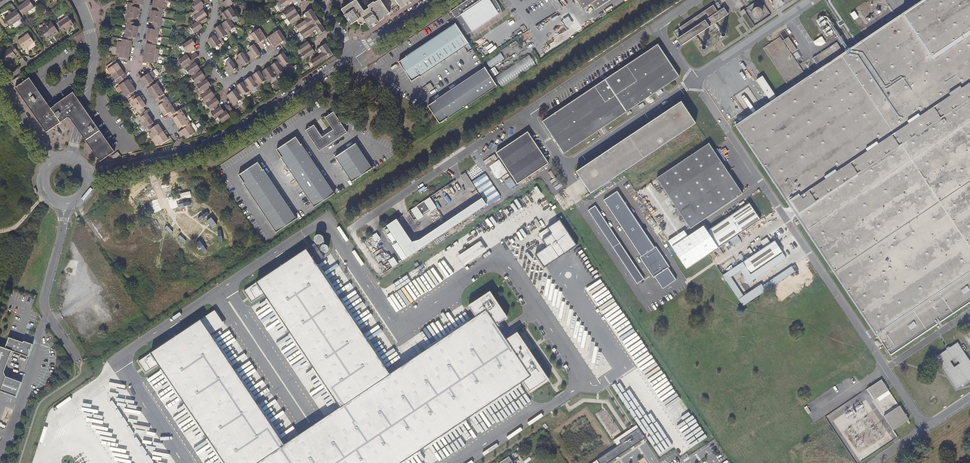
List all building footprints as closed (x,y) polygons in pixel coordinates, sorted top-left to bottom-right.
[(22,14),(34,6),(29,0),(27,0),(17,6),(22,14)] [(153,7),(156,8),(162,9),(164,3),(164,2),(167,2),(167,1),(165,0),(154,0),(153,7)] [(203,6),(205,5),(202,1),(204,0),(204,1),(206,0),(198,0),(192,4),(191,4),(195,11),(203,6)] [(238,16),(231,6),(227,0),(224,2),(227,8),(228,8),(229,9),(225,11),(231,20),(232,20),(234,23),(239,19),(237,16),(238,16)] [(378,23),(385,19),(384,18),(389,14),(380,0),(375,3),(374,2),(368,6),(369,8),(364,12),(356,0),(342,10),(352,24),(358,21),(359,22),(364,23),(365,22),(370,28),(378,23)] [(416,0),(395,0),(402,9),(416,0)] [(451,11),(467,35),(473,31),(499,14),(502,12),(501,9),(500,6),(498,4),(496,1),(495,0),(483,0),(467,0),(451,11)] [(557,11),(563,8),(557,0),(550,0),(557,11)] [(583,10),(591,4),(595,10),(611,0),(576,0),(583,10)] [(888,353),(937,321),(969,299),(969,0),(923,0),(897,17),(844,53),(837,43),(813,59),(819,69),(777,98),(761,74),(755,78),(771,102),(735,126),(888,353)] [(744,9),(755,26),(772,15),(763,0),(758,0),(744,9)] [(136,7),(137,4),(132,3),(129,2),(128,2),(126,11),(138,14),(139,8),(136,7)] [(713,5),(691,20),(680,28),(684,34),(677,39),(681,46),(728,14),(724,8),(717,12),(713,5)] [(197,22),(206,16),(208,15),(204,10),(205,9),(203,6),(195,11),(191,14),(197,22)] [(288,19),(298,13),(294,7),(284,14),(288,19)] [(164,9),(162,9),(156,8),(155,11),(152,11),(151,16),(162,18),(164,9)] [(19,13),(16,9),(14,11),(11,13),(10,11),(8,13),(9,14),(5,17),(10,25),(22,17),(19,13)] [(312,10),(305,14),(308,19),(315,14),(312,10)] [(124,20),(128,21),(133,22),(134,19),(137,19),(138,14),(126,11),(124,20)] [(236,27),(231,20),(225,11),(222,14),(226,20),(227,19),(227,20),(224,23),(229,31),(236,27)] [(291,25),(301,18),(298,13),(288,19),(291,25)] [(319,20),(315,14),(308,19),(305,20),(310,27),(319,20)] [(503,19),(499,14),(473,31),(476,37),(503,19)] [(56,23),(61,31),(68,26),(69,27),(73,24),(67,15),(56,23)] [(162,18),(151,16),(150,22),(153,23),(152,26),(160,27),(162,18)] [(195,33),(200,30),(203,28),(201,23),(202,23),(203,23),(208,20),(206,16),(197,22),(190,27),(195,33)] [(569,17),(563,21),(567,28),(574,24),(569,17)] [(46,25),(40,29),(47,39),(58,31),(50,20),(45,23),(46,25)] [(300,33),(310,27),(305,20),(296,27),(300,33)] [(323,26),(319,20),(310,27),(313,32),(316,30),(323,26)] [(136,23),(133,22),(128,21),(126,30),(137,32),(138,26),(136,26),(136,23)] [(231,34),(229,31),(224,23),(221,25),(215,28),(218,33),(222,39),(227,36),(228,37),(231,34)] [(469,44),(456,24),(398,63),(412,82),(469,44)] [(160,27),(152,26),(152,29),(149,28),(148,34),(158,36),(160,27)] [(326,30),(323,26),(316,30),(319,35),(326,30)] [(313,32),(310,27),(300,33),(297,35),(301,40),(304,38),(313,32)] [(264,40),(267,38),(260,28),(251,34),(258,45),(259,44),(264,41),(264,40)] [(136,38),(137,32),(126,30),(124,39),(133,40),(133,37),(136,38)] [(269,37),(272,43),(275,47),(280,44),(286,40),(285,37),(280,30),(274,34),(268,37),(269,37)] [(29,33),(18,40),(24,48),(34,41),(29,33)] [(224,42),(222,39),(218,33),(209,39),(214,48),(224,42)] [(158,36),(148,34),(147,40),(150,40),(149,44),(157,45),(158,36)] [(804,72),(780,37),(763,48),(787,83),(804,72)] [(792,53),(797,50),(788,37),(784,40),(792,53)] [(131,50),(133,40),(124,39),(123,38),(120,48),(131,50)] [(196,44),(193,39),(183,45),(181,45),(185,51),(187,51),(189,54),(196,49),(194,46),(196,44)] [(299,56),(302,54),(312,47),(309,42),(298,49),(295,51),(299,56)] [(157,45),(149,44),(147,43),(145,52),(155,54),(156,49),(157,45)] [(19,51),(15,45),(2,54),(8,62),(18,55),(16,53),(19,51)] [(261,55),(260,52),(255,45),(254,45),(248,48),(250,51),(247,53),(250,58),(251,58),(253,60),(261,55)] [(327,45),(320,49),(323,53),(330,49),(327,45)] [(564,153),(597,131),(631,108),(679,77),(658,45),(542,122),(564,153)] [(306,59),(316,53),(312,47),(302,54),(306,59)] [(118,57),(125,58),(129,59),(131,50),(120,48),(118,57)] [(325,62),(334,55),(330,49),(323,53),(320,55),(325,62)] [(155,54),(145,52),(143,62),(149,63),(153,63),(153,61),(155,54)] [(250,62),(248,60),(243,52),(237,56),(239,59),(236,61),(239,65),(241,68),(250,62)] [(291,62),(290,62),(284,52),(279,56),(276,58),(278,61),(283,69),(286,67),(285,66),(291,62)] [(500,52),(486,62),(491,68),(504,59),(500,52)] [(183,66),(194,60),(199,56),(197,53),(191,57),(192,57),(190,58),(188,55),(179,60),(183,66)] [(315,68),(325,62),(320,55),(310,61),(315,68)] [(529,55),(494,78),(500,89),(536,65),(529,55)] [(111,75),(121,68),(118,63),(116,60),(108,65),(110,68),(108,70),(111,75)] [(189,75),(200,68),(200,67),(194,60),(183,66),(183,67),(185,70),(186,69),(189,75)] [(238,70),(237,67),(232,60),(225,64),(227,67),(224,68),(226,71),(226,70),(230,75),(238,70)] [(283,70),(283,69),(278,61),(272,65),(273,65),(270,67),(276,77),(277,78),(279,76),(279,75),(285,71),(284,70),(283,70)] [(276,77),(270,67),(269,67),(264,70),(264,71),(261,73),(266,81),(268,84),(271,82),(270,81),(276,77)] [(494,67),(489,71),(494,77),(499,74),(494,67)] [(116,83),(119,82),(127,76),(121,68),(111,75),(116,83)] [(195,83),(205,76),(202,70),(201,70),(200,68),(189,75),(188,75),(190,78),(191,77),(195,83)] [(497,86),(485,68),(428,106),(440,124),(497,86)] [(141,78),(146,86),(152,82),(154,81),(152,79),(155,77),(151,71),(141,78)] [(266,81),(261,73),(259,71),(254,74),(254,75),(251,76),(258,87),(258,88),(261,86),(260,84),(266,81)] [(122,91),(132,85),(127,76),(119,82),(121,84),(119,86),(122,91)] [(197,94),(209,86),(211,85),(208,79),(207,79),(205,76),(195,83),(194,84),(196,87),(194,88),(197,94)] [(258,87),(251,76),(243,82),(249,92),(250,93),(253,91),(252,90),(258,87)] [(11,81),(14,85),(20,81),(17,77),(11,81)] [(15,88),(46,133),(69,116),(73,122),(78,99),(73,93),(51,108),(30,78),(15,88)] [(152,82),(146,86),(151,94),(160,88),(157,83),(154,85),(152,82)] [(249,92),(243,82),(237,85),(238,88),(236,89),(242,100),(243,101),(246,99),(244,96),(249,92)] [(130,99),(135,95),(133,92),(136,90),(132,85),(122,91),(126,98),(128,96),(130,99)] [(204,102),(214,95),(214,94),(211,90),(211,89),(209,86),(197,94),(199,97),(200,96),(204,102)] [(160,88),(151,94),(155,100),(164,94),(160,88)] [(242,100),(236,89),(230,93),(227,95),(233,104),(235,106),(238,104),(237,103),(242,100)] [(133,107),(143,101),(140,96),(137,97),(135,95),(130,99),(128,100),(133,107)] [(210,110),(217,105),(220,103),(214,95),(204,102),(203,102),(205,105),(206,104),(210,110)] [(166,97),(159,101),(161,104),(159,105),(162,110),(171,104),(166,97)] [(84,106),(78,99),(73,122),(78,129),(86,140),(91,118),(84,106)] [(138,115),(143,112),(145,110),(144,108),(146,106),(143,101),(133,107),(138,115)] [(695,123),(681,102),(576,172),(591,194),(695,123)] [(171,104),(162,110),(165,115),(168,113),(170,116),(174,113),(176,112),(171,104)] [(215,118),(218,117),(225,112),(222,106),(219,108),(217,105),(210,110),(212,113),(211,114),(214,119),(215,118)] [(227,111),(225,112),(218,117),(222,123),(231,118),(229,115),(234,112),(230,106),(227,108),(228,111),(227,112),(227,111)] [(180,109),(176,112),(174,113),(176,116),(173,118),(177,123),(186,117),(180,109)] [(140,125),(151,118),(147,113),(144,115),(143,112),(138,115),(135,117),(136,118),(134,120),(138,125),(140,124),(140,125)] [(314,125),(305,131),(319,152),(347,133),(334,112),(325,118),(331,128),(320,135),(314,125)] [(186,117),(177,123),(180,128),(182,126),(184,129),(190,125),(191,125),(186,117)] [(101,161),(115,152),(91,118),(86,140),(101,161)] [(145,132),(150,130),(153,127),(151,124),(154,123),(151,118),(140,125),(145,132)] [(190,125),(184,129),(181,131),(186,139),(195,133),(194,131),(197,129),(193,123),(191,125),(190,125)] [(155,137),(163,132),(158,124),(153,127),(150,130),(155,137)] [(168,139),(163,132),(155,137),(160,145),(168,140),(168,139)] [(528,132),(497,153),(517,184),(549,164),(528,132)] [(277,151),(315,208),(334,195),(295,138),(277,151)] [(709,143),(656,178),(690,229),(742,194),(709,143)] [(335,157),(352,183),(373,169),(356,144),(335,157)] [(496,180),(507,174),(495,154),(484,161),(496,180)] [(237,177),(276,234),(296,220),(258,163),(237,177)] [(461,175),(463,177),(461,177),(470,191),(473,189),(476,188),(470,179),(469,179),(465,173),(461,175)] [(676,280),(617,191),(604,200),(663,288),(676,280)] [(430,196),(427,199),(424,201),(430,209),(431,211),(437,208),(430,196)] [(482,198),(417,240),(412,242),(397,219),(387,225),(408,257),(413,254),(486,205),(482,198)] [(417,206),(423,215),(426,213),(430,209),(424,201),(417,206)] [(708,231),(719,248),(760,220),(749,203),(708,231)] [(596,205),(588,210),(637,284),(645,279),(596,205)] [(422,217),(423,215),(417,206),(411,210),(418,220),(422,217)] [(483,225),(487,230),(494,225),(494,226),(497,224),(493,217),(482,224),(483,225)] [(544,268),(577,246),(560,220),(547,228),(551,234),(542,240),(547,247),(535,255),(544,268)] [(718,248),(704,226),(672,247),(687,269),(718,248)] [(542,240),(551,234),(547,228),(538,234),(542,240)] [(328,249),(328,248),(328,247),(328,246),(327,246),(327,245),(326,245),(325,245),(324,245),(323,245),(322,245),(322,246),(321,246),(320,244),(321,244),(322,244),(322,243),(323,243),(323,242),(324,241),(324,240),(324,239),(324,238),(323,237),(323,236),(322,236),(321,235),(320,235),(319,235),(318,235),(317,235),(316,236),(315,237),(315,238),(314,238),(314,239),(314,240),(314,241),(315,241),(315,242),(315,243),(316,243),(315,244),(244,291),(251,302),(263,293),(340,408),(285,444),(201,319),(138,361),(146,373),(158,364),(224,462),(401,462),(523,382),(529,392),(547,380),(516,333),(506,339),(497,325),(506,319),(490,293),(469,307),(475,317),(390,374),(316,264),(324,258),(320,252),(321,251),(322,251),(322,252),(323,252),(324,252),(325,252),(326,252),(327,252),(327,251),(328,251),(328,250),(328,249)] [(464,266),(487,251),(480,241),(457,256),(464,266)] [(750,275),(783,254),(775,241),(742,263),(750,275)] [(786,259),(783,254),(750,275),(742,263),(723,275),(743,306),(766,291),(762,286),(761,284),(743,296),(731,277),(740,271),(749,283),(786,259)] [(387,342),(338,262),(331,267),(330,264),(335,261),(332,256),(319,265),(339,296),(352,288),(354,292),(342,299),(362,331),(373,324),(376,328),(365,334),(375,349),(387,342)] [(392,268),(397,265),(393,258),(388,262),(392,268)] [(412,283),(402,288),(405,294),(406,298),(404,301),(399,291),(393,295),(398,299),(397,301),(400,304),(403,302),(404,305),(407,302),(408,303),(437,289),(432,281),(437,278),(439,279),(444,273),(445,273),(448,270),(444,267),(441,268),(440,267),(414,279),(412,283)] [(762,286),(766,291),(795,272),(792,267),(762,286)] [(61,282),(60,291),(67,292),(69,283),(61,282)] [(0,346),(0,391),(16,397),(21,381),(6,376),(4,371),(11,351),(27,356),(32,344),(26,342),(26,344),(9,338),(5,348),(0,346)] [(937,357),(957,388),(969,380),(969,360),(959,343),(948,349),(937,357)] [(881,379),(866,389),(874,400),(888,390),(881,379)] [(143,412),(131,405),(129,404),(126,401),(123,415),(125,416),(135,432),(136,432),(155,462),(175,462),(143,412)] [(897,402),(882,412),(891,426),(906,416),(897,402)] [(619,441),(639,428),(636,425),(613,440),(617,446),(621,444),(619,441)] [(645,439),(639,428),(619,441),(621,444),(617,446),(597,460),(599,462),(609,462),(645,439)]
